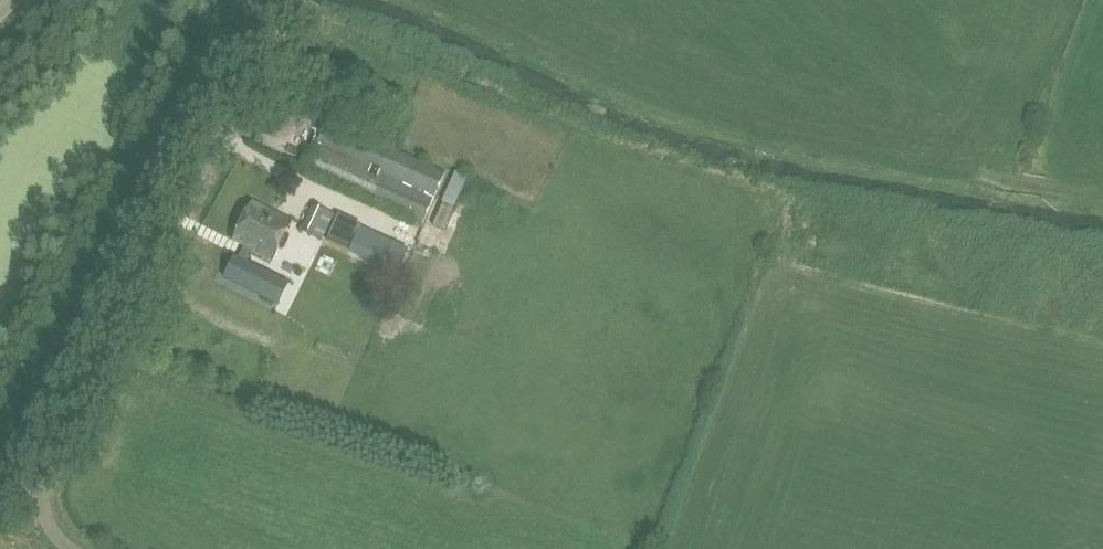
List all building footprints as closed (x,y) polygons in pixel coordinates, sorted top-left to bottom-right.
[(329,121),(304,170),(422,230),(447,181),(329,121)] [(273,261),(292,222),(253,202),(233,241),(273,261)] [(300,230),(320,239),(329,215),(311,205),(300,230)] [(254,251),(244,247),(241,255),(236,254),(224,276),(279,304),(290,281),(251,261),(254,251)]
